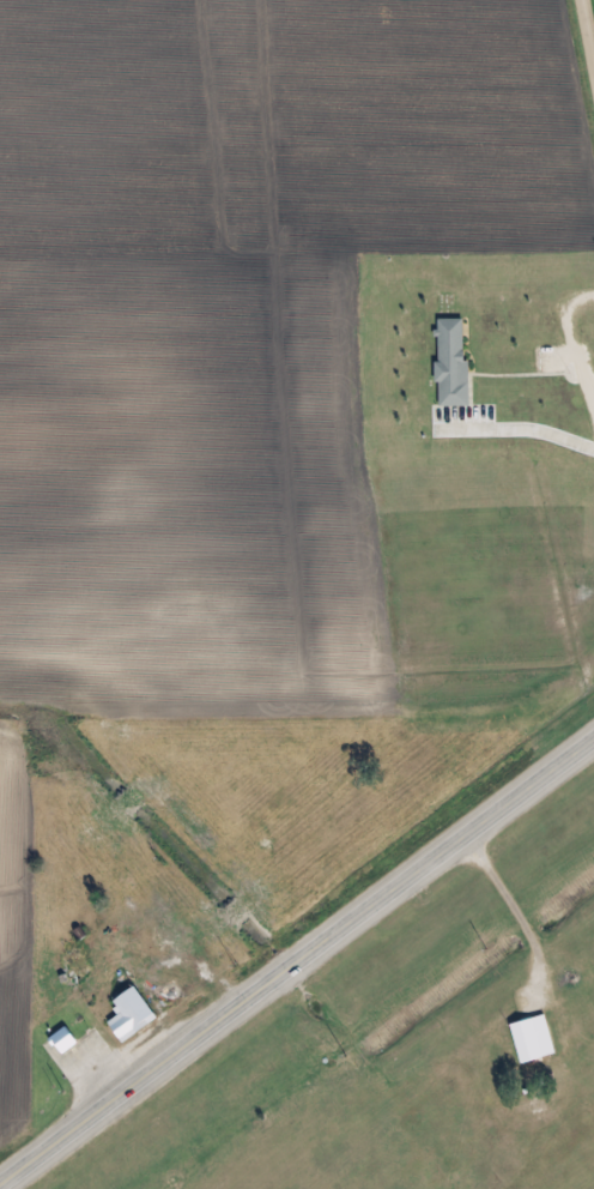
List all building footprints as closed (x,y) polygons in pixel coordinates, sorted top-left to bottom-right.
[(467,320),(439,321),(440,386),(453,386),(453,398),(468,398),(467,320)] [(112,1024),(124,1043),(159,1022),(139,988),(114,1003),(122,1018),(112,1024)] [(559,1056),(548,1016),(513,1026),(524,1065),(559,1056)] [(57,1050),(47,1039),(63,1022),(74,1034),(57,1050)]
